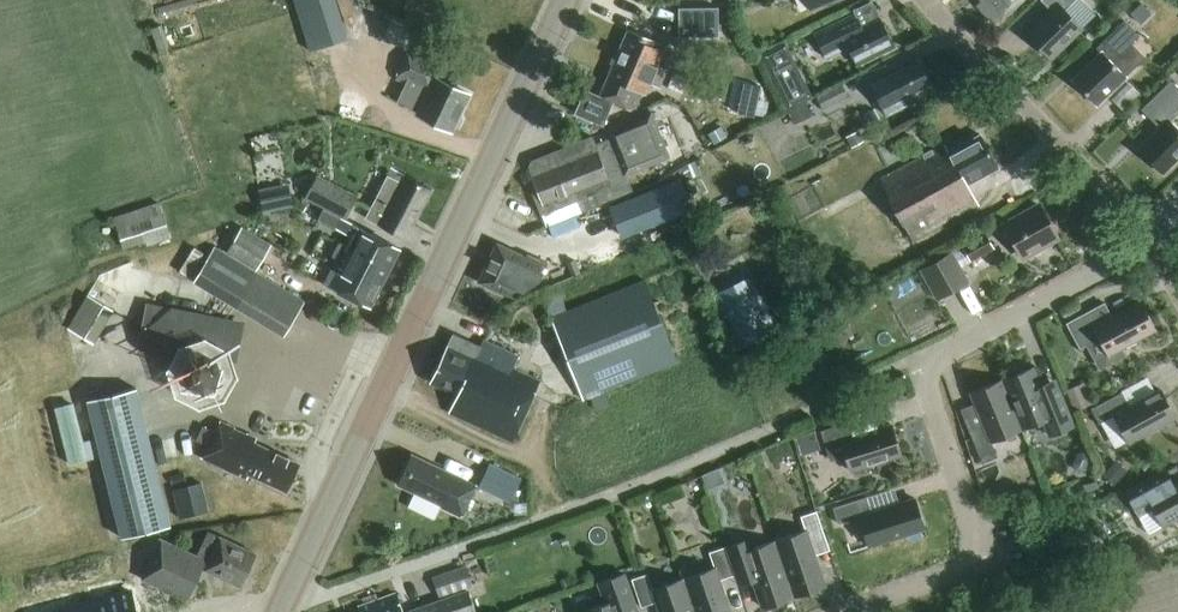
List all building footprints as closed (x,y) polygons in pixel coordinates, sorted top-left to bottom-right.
[(310,53),(349,40),(336,0),(293,0),(310,53)] [(353,22),(416,47),(426,23),(369,0),(362,0),(353,22)] [(811,9),(832,0),(807,0),(811,9)] [(983,1),(978,6),(996,25),(1024,0),(982,0),(983,1)] [(1075,0),(1042,0),(1042,1),(1051,11),(1028,33),(1052,58),(1083,29),(1065,10),(1075,0)] [(862,28),(855,15),(814,36),(826,59),(847,48),(856,66),(895,46),(880,18),(862,28)] [(1095,49),(1099,53),(1072,79),(1098,105),(1128,76),(1127,75),(1137,66),(1123,52),(1139,37),(1123,21),(1095,49)] [(161,26),(149,30),(159,57),(171,52),(161,26)] [(659,89),(666,71),(664,70),(658,67),(666,47),(628,31),(600,97),(585,90),(575,114),(603,127),(613,104),(630,111),(635,109),(640,96),(645,98),(650,86),(659,89)] [(762,56),(769,70),(788,108),(810,97),(784,45),(762,56)] [(462,120),(460,115),(470,95),(434,78),(441,64),(410,50),(396,80),(406,85),(397,102),(417,113),(417,114),(452,132),(453,130),(459,127),(462,120)] [(920,99),(917,92),(932,84),(920,61),(870,86),(886,116),(920,99)] [(823,112),(849,99),(850,99),(842,83),(816,96),(823,112)] [(1177,160),(1177,129),(1169,120),(1175,115),(1159,99),(1146,108),(1160,127),(1138,149),(1163,174),(1177,160)] [(811,117),(805,104),(786,112),(792,125),(811,117)] [(606,139),(594,143),(592,138),(531,162),(529,167),(533,178),(533,179),(538,192),(533,194),(541,215),(574,202),(577,212),(630,194),(624,176),(668,161),(652,113),(603,130),(606,139)] [(721,127),(708,135),(714,145),(727,137),(721,127)] [(881,180),(906,228),(912,240),(977,206),(966,186),(998,169),(980,135),(948,153),(944,146),(881,180)] [(413,244),(421,230),(413,226),(432,191),(392,169),(365,218),(413,244)] [(319,176),(307,199),(344,219),(357,196),(319,176)] [(611,207),(624,238),(693,210),(680,180),(611,207)] [(290,185),(261,190),(265,212),(294,207),(290,185)] [(170,236),(160,204),(160,203),(114,218),(124,250),(170,236)] [(1004,225),(1023,258),(1057,239),(1038,206),(1004,225)] [(400,250),(323,209),(317,221),(336,230),(349,236),(344,245),(339,242),(331,257),(337,259),(324,285),(370,308),(400,250)] [(240,228),(225,254),(255,271),(270,245),(240,228)] [(972,263),(995,250),(985,234),(963,246),(972,263)] [(523,293),(528,282),(530,278),(538,282),(539,281),(545,267),(547,264),(529,255),(528,255),(527,258),(497,244),(478,283),(510,298),(514,289),(523,293)] [(284,336),(304,303),(214,248),(194,281),(284,336)] [(922,271),(935,294),(939,301),(969,283),(965,277),(952,254),(922,271)] [(739,351),(778,332),(751,276),(712,295),(739,351)] [(645,281),(559,315),(550,318),(583,401),(677,363),(645,281)] [(112,309),(88,295),(68,329),(92,343),(112,309)] [(1124,357),(1120,350),(1155,331),(1140,303),(1104,321),(1097,308),(1066,324),(1080,350),(1085,347),(1096,371),(1124,357)] [(144,304),(136,346),(188,355),(200,349),(219,357),(220,361),(236,364),(243,323),(144,304)] [(512,369),(518,357),(483,341),(480,347),(454,335),(431,383),(457,395),(449,413),(512,442),(539,382),(512,369)] [(202,399),(218,392),(225,377),(220,361),(219,357),(200,349),(188,355),(182,357),(175,373),(184,391),(202,399)] [(1001,381),(1022,430),(1044,421),(1050,436),(1073,427),(1054,379),(1040,385),(1033,369),(1001,381)] [(991,442),(1022,430),(1001,381),(971,394),(984,425),(969,431),(982,464),(997,458),(991,442)] [(1074,412),(1085,407),(1092,404),(1083,382),(1065,390),(1074,412)] [(122,539),(170,526),(136,389),(88,401),(122,539)] [(1129,444),(1175,418),(1160,390),(1129,407),(1122,393),(1091,410),(1099,424),(1114,416),(1129,444)] [(74,404),(55,409),(69,464),(88,459),(74,404)] [(859,430),(882,421),(877,407),(854,416),(859,430)] [(298,464),(254,444),(256,439),(220,422),(216,431),(204,425),(197,440),(208,446),(202,459),(247,480),(249,475),(285,492),(298,464)] [(830,462),(846,458),(851,472),(901,456),(891,425),(853,438),(849,423),(821,432),(826,447),(830,462)] [(817,454),(811,436),(794,441),(800,460),(817,454)] [(413,456),(398,486),(415,493),(408,508),(434,520),(441,506),(442,507),(441,508),(461,518),(473,495),(477,486),(458,477),(413,456)] [(1125,473),(1115,463),(1102,477),(1112,487),(1125,473)] [(511,504),(522,479),(491,464),(479,489),(511,504)] [(1151,478),(1125,492),(1137,515),(1152,507),(1163,527),(1177,518),(1177,481),(1173,484),(1166,470),(1151,478)] [(869,547),(925,530),(915,499),(872,513),(867,498),(833,509),(838,524),(859,518),(869,547)] [(775,542),(793,598),(825,587),(811,545),(826,540),(816,512),(801,517),(806,532),(775,542)] [(166,535),(149,577),(199,597),(211,567),(252,583),(266,549),(213,529),(204,551),(166,535)] [(739,588),(753,583),(762,608),(793,598),(775,542),(755,549),(751,539),(725,548),(735,576),(739,588)] [(735,576),(725,548),(710,553),(715,569),(684,579),(695,611),(730,611),(720,581),(735,576)] [(439,599),(454,593),(473,587),(466,567),(433,579),(439,599)] [(625,575),(597,584),(605,605),(587,611),(638,611),(625,575)] [(684,579),(653,590),(647,575),(632,580),(641,608),(656,603),(659,611),(695,611),(684,579)] [(455,598),(416,611),(475,611),(468,593),(455,598)] [(130,594),(69,610),(69,611),(135,611),(130,594)] [(395,595),(360,608),(361,611),(401,611),(395,595)]
